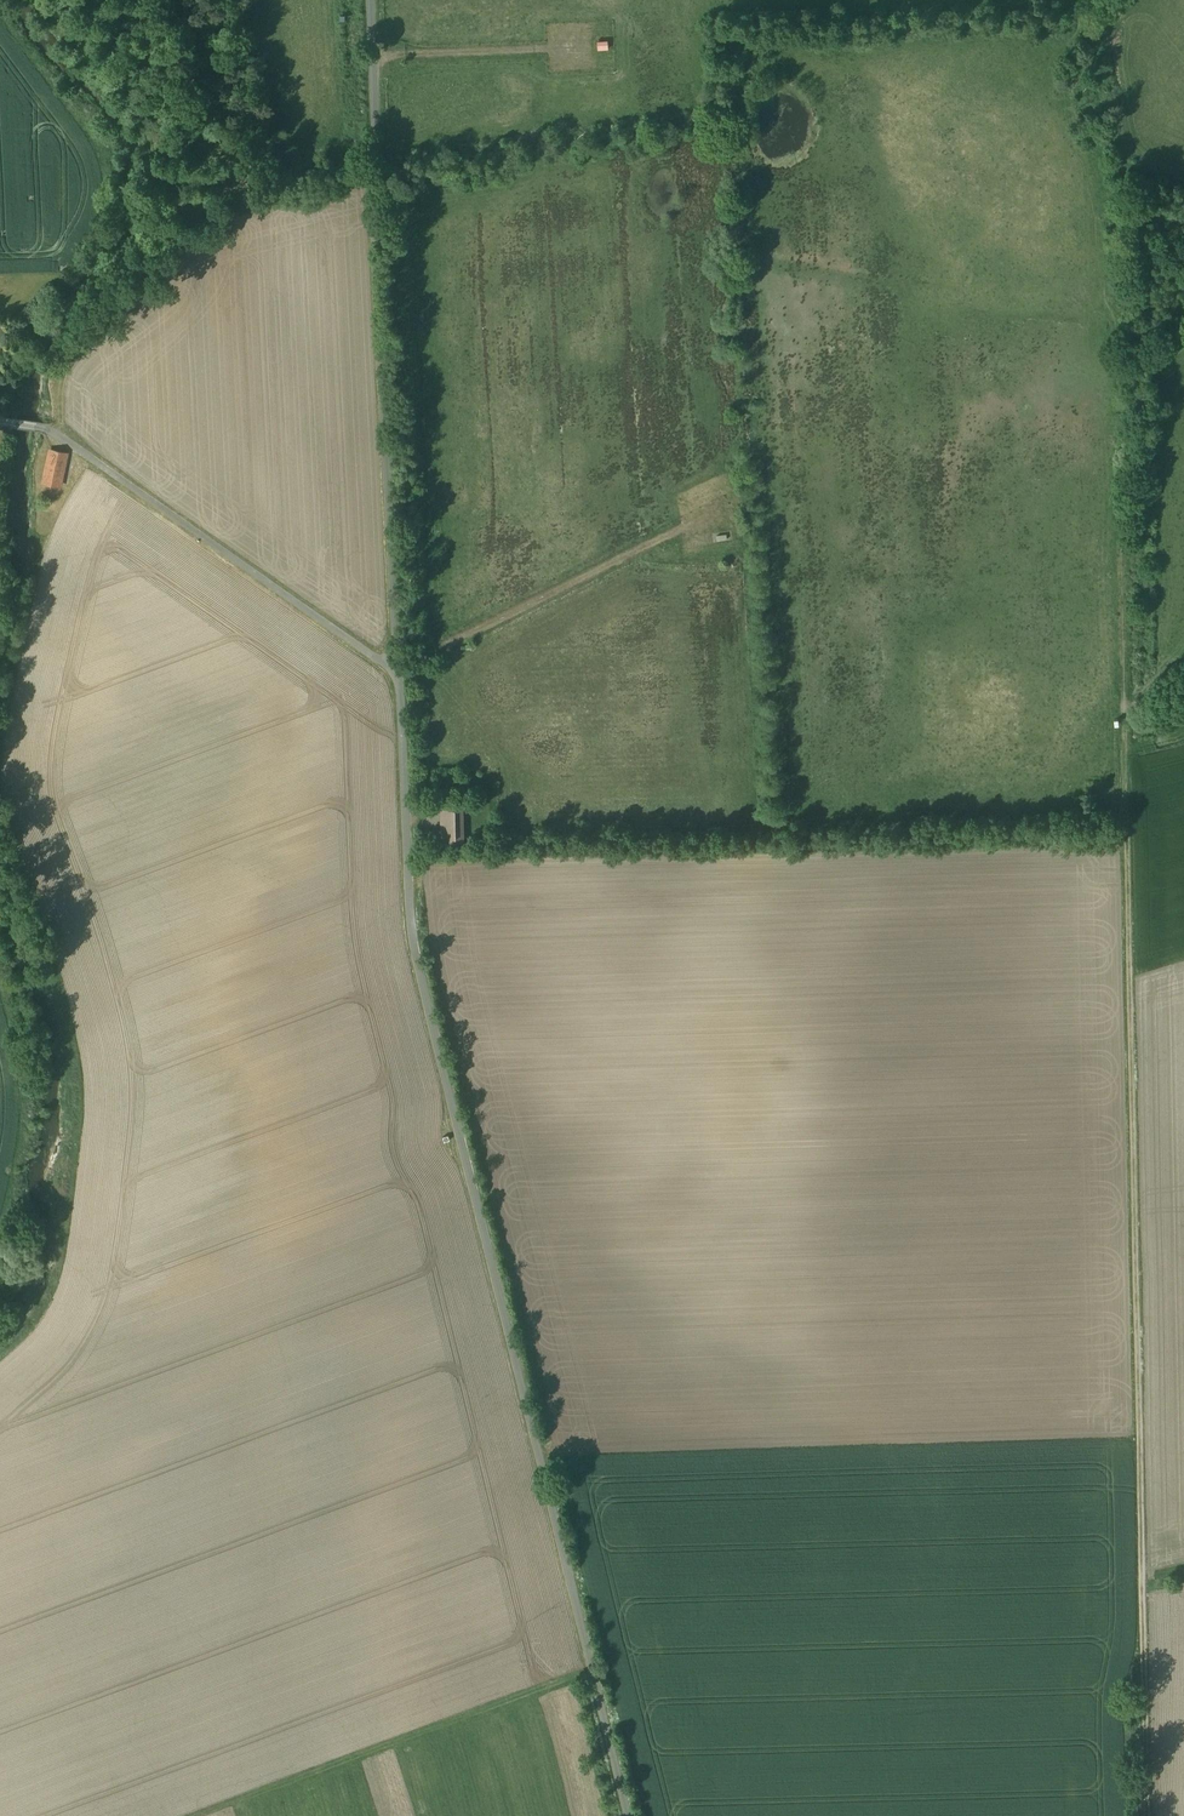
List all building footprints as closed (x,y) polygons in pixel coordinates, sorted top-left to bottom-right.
[(610,39),(599,40),(600,50),(611,49),(610,39)] [(67,451),(52,448),(44,483),(60,487),(67,451)] [(467,841),(466,804),(442,804),(443,841),(467,841)]
